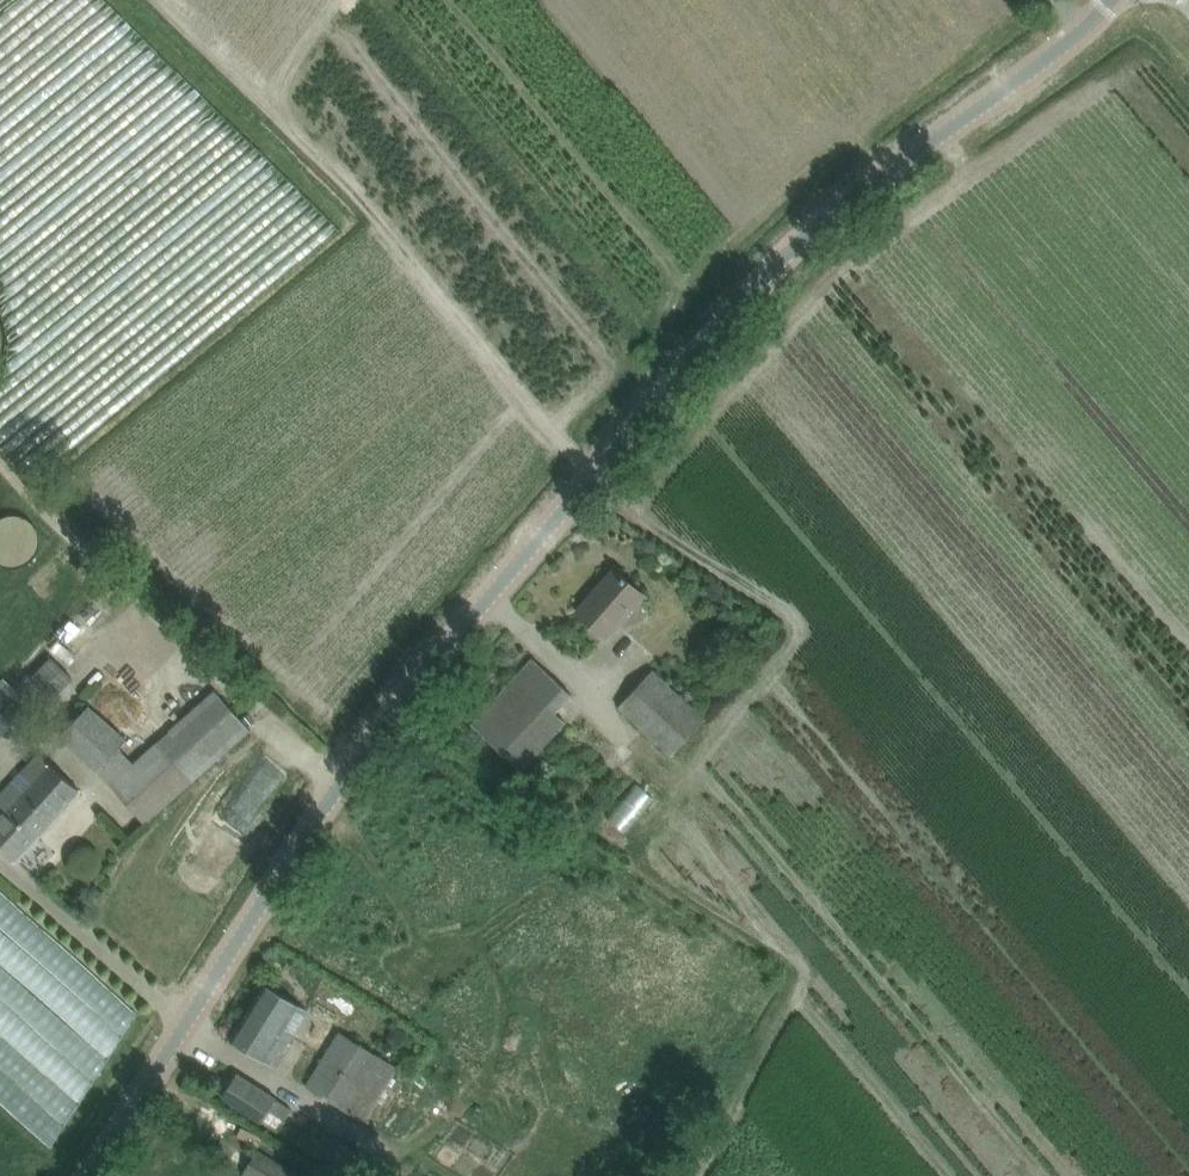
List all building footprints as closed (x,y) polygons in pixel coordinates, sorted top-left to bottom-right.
[(0,537),(0,541),(11,565),(47,549),(35,522),(0,537)] [(577,611),(595,627),(607,637),(644,595),(632,585),(614,569),(577,611)] [(101,633),(124,613),(111,598),(87,618),(101,633)] [(53,700),(74,678),(52,656),(30,678),(53,700)] [(472,724),(489,741),(520,769),(565,723),(555,712),(572,694),(551,674),(533,658),(472,724)] [(617,706),(671,755),(705,716),(651,668),(617,706)] [(26,710),(0,686),(0,737),(26,710)] [(111,784),(129,804),(145,822),(250,729),(234,711),(216,691),(133,764),(119,748),(126,740),(88,706),(60,736),(99,770),(111,784)] [(0,795),(0,847),(15,861),(80,790),(39,753),(0,795)] [(269,819),(293,768),(266,756),(242,807),(269,819)] [(614,816),(633,837),(667,806),(648,785),(614,816)] [(53,1053),(1,984),(0,984),(0,1015),(53,1053)] [(264,984),(231,1038),(274,1065),(292,1035),(286,1031),(301,1007),(264,984)] [(104,1009),(132,1035),(147,1019),(119,993),(104,1009)] [(105,1017),(82,1034),(92,1048),(78,1059),(77,1058),(70,1063),(93,1093),(117,1076),(111,1068),(131,1053),(105,1017)] [(365,1121),(398,1067),(381,1056),(340,1031),(306,1086),(365,1121)] [(294,1109),(242,1076),(237,1073),(225,1094),(224,1097),(243,1110),(279,1133),(294,1109)] [(366,1156),(308,1121),(296,1142),(352,1175),(354,1175),(366,1156)] [(240,1175),(242,1175),(301,1175),(257,1149),(240,1175)]
